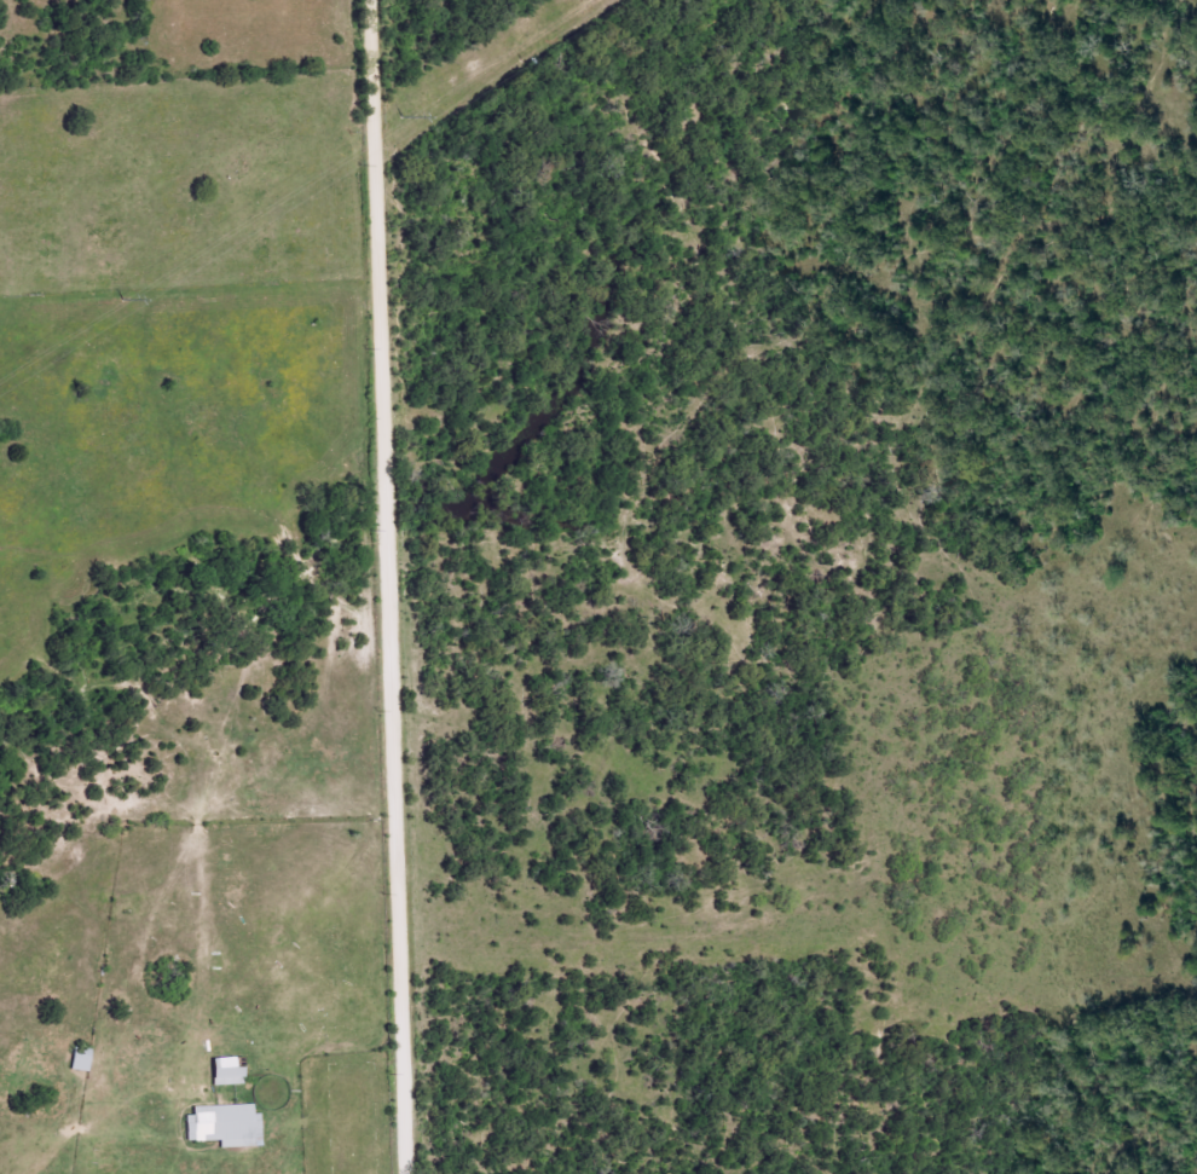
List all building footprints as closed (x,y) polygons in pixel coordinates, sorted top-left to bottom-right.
[(93,1050),(75,1047),(70,1069),(88,1073),(93,1050)] [(192,1107),(193,1115),(186,1115),(187,1142),(220,1141),(220,1147),(262,1146),(261,1114),(253,1114),(253,1105),(192,1107)]
